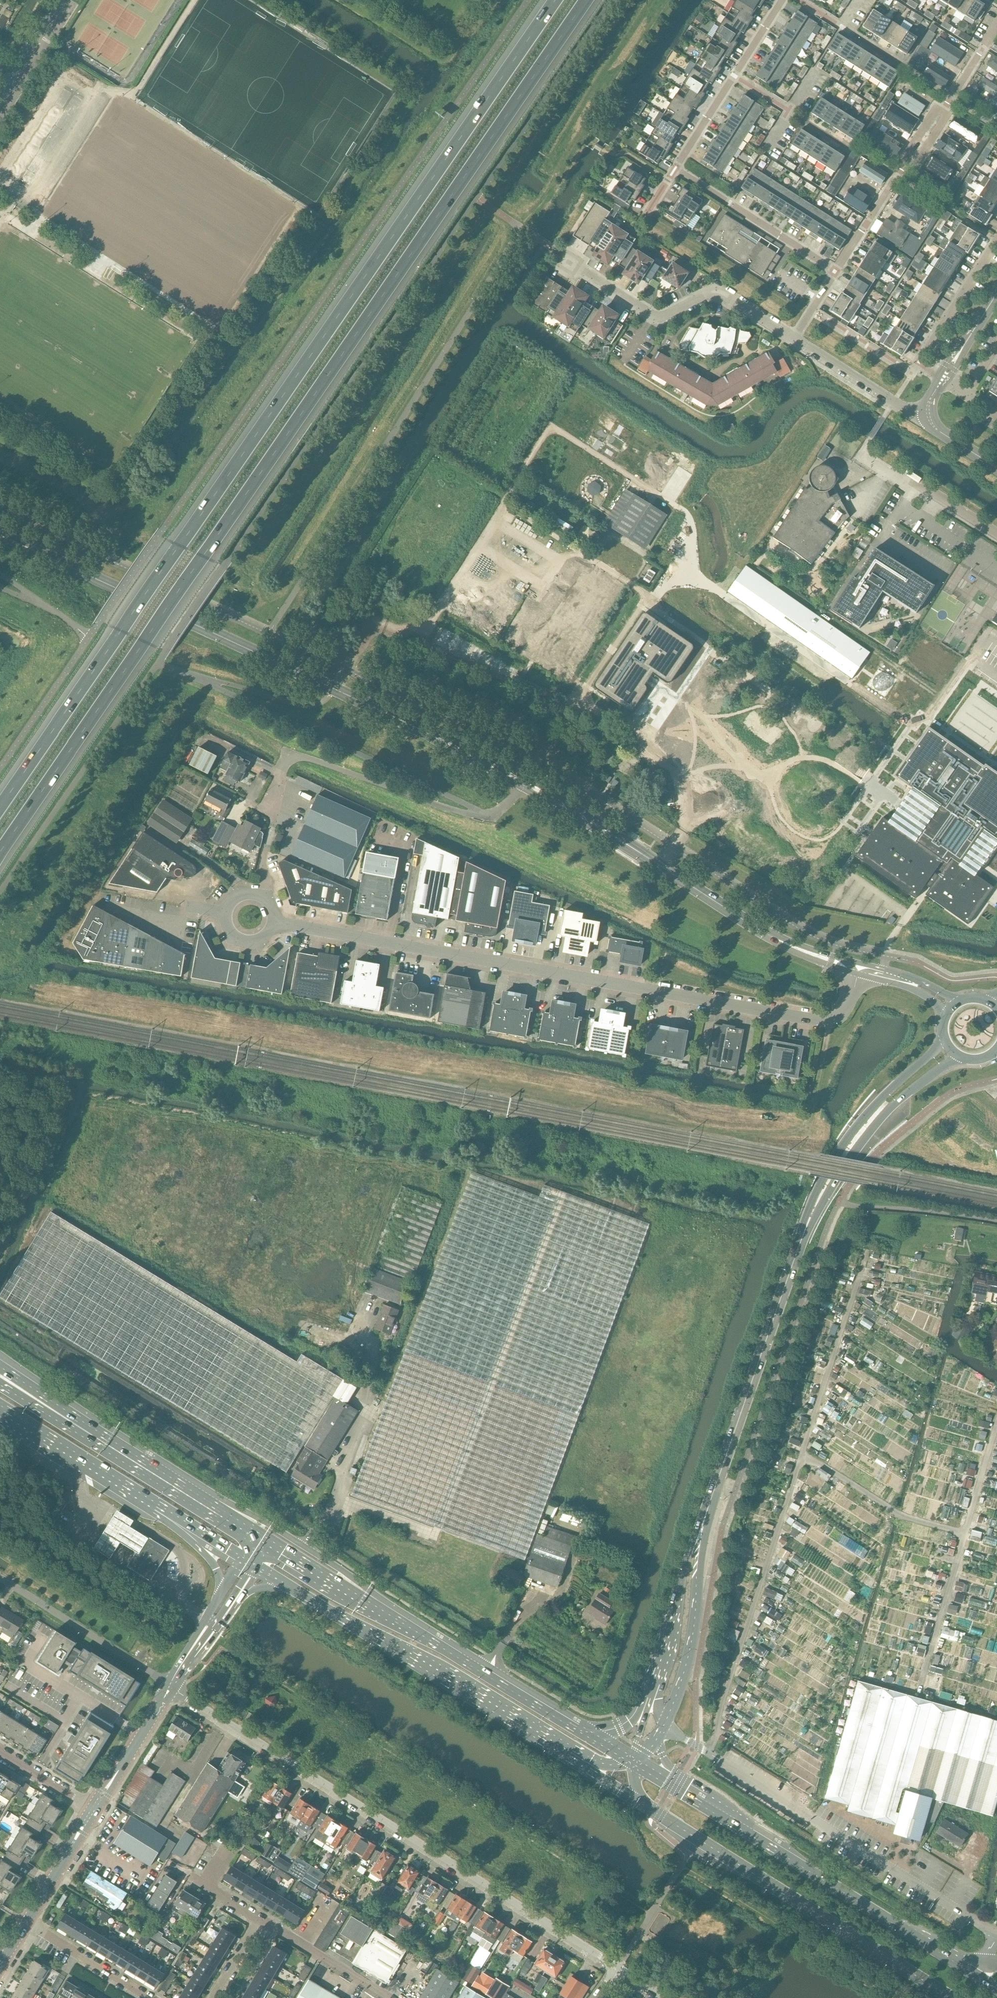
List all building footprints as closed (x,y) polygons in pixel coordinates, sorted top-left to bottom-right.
[(749,26),(754,18),(752,17),(755,12),(737,0),(732,0),(735,2),(728,13),(749,26)] [(765,0),(737,0),(755,12),(758,7),(760,8),(765,0)] [(957,11),(963,0),(951,0),(948,5),(957,11)] [(957,11),(965,16),(976,0),(963,0),(957,11)] [(965,16),(974,22),(977,17),(980,18),(979,19),(980,19),(985,12),(984,11),(984,12),(981,10),(985,5),(977,0),(976,0),(965,16)] [(793,19),(813,32),(818,24),(802,14),(804,11),(799,8),(793,19)] [(8,19),(9,19),(13,13),(6,9),(2,15),(2,14),(0,17),(0,28),(2,29),(8,19)] [(883,16),(874,10),(863,27),(872,33),(883,16)] [(717,24),(739,37),(742,32),(744,33),(749,26),(728,13),(721,24),(719,22),(717,24)] [(891,21),(883,16),(872,33),(880,38),(891,21)] [(807,40),(813,32),(793,19),(790,24),(787,22),(785,26),(807,40)] [(880,38),(889,44),(900,27),(891,21),(880,38)] [(712,38),(733,51),(738,43),(736,42),(739,37),(717,24),(716,25),(719,27),(712,38)] [(934,33),(938,27),(933,24),(929,30),(934,33)] [(802,48),(807,40),(785,26),(782,30),(785,31),(782,36),(802,48)] [(889,44),(898,49),(909,32),(900,27),(889,44)] [(928,49),(937,35),(934,33),(929,30),(920,44),(928,49)] [(972,38),(961,31),(961,32),(958,36),(969,43),(972,38)] [(909,32),(898,49),(907,55),(917,38),(909,32)] [(847,39),(838,34),(828,49),(837,55),(847,39)] [(774,42),(797,56),(802,48),(782,36),(779,40),(777,38),(774,42)] [(955,67),(963,53),(938,37),(929,50),(955,67)] [(701,49),(723,62),(726,57),(728,59),(733,51),(712,38),(705,49),(702,47),(701,49)] [(837,55),(846,60),(855,45),(847,39),(837,55)] [(772,52),(792,65),(797,56),(774,42),(772,46),(775,48),(772,52)] [(919,63),(928,49),(920,44),(911,59),(916,62),(919,63)] [(846,60),(854,66),(864,50),(855,45),(846,60)] [(696,63),(717,76),(722,68),(719,67),(723,62),(701,49),(700,51),(703,52),(696,63)] [(873,56),(864,50),(854,66),(863,71),(873,56)] [(787,73),(792,65),(772,52),(769,56),(767,54),(764,58),(787,73)] [(881,61),(873,56),(863,71),(871,76),(881,61)] [(987,65),(996,71),(996,58),(993,56),(987,65)] [(782,81),(787,73),(764,58),(762,62),(764,64),(762,68),(782,81)] [(911,59),(907,65),(912,68),(916,62),(911,59)] [(871,76),(880,82),(890,67),(881,61),(871,76)] [(717,76),(696,63),(689,74),(686,72),(685,74),(706,88),(710,83),(712,84),(717,76)] [(944,88),(950,78),(930,65),(924,75),(944,88)] [(899,72),(890,67),(880,82),(889,88),(899,72)] [(782,81),(762,68),(755,79),(759,82),(760,79),(776,89),(782,81)] [(680,89),(700,102),(705,94),(703,93),(706,88),(685,74),(684,76),(687,78),(680,89)] [(983,78),(978,86),(990,94),(986,100),(996,107),(996,87),(983,78)] [(669,100),(690,113),(693,108),(695,110),(700,102),(680,89),(673,100),(670,98),(669,100)] [(886,97),(891,100),(895,95),(890,92),(886,97)] [(919,116),(923,109),(925,106),(905,92),(898,103),(919,116)] [(739,103),(759,116),(764,108),(749,98),(750,95),(746,93),(739,103)] [(891,100),(886,97),(883,103),(887,106),(891,100)] [(820,119),(830,103),(821,98),(811,113),(820,119)] [(664,114),(684,127),(689,119),(687,118),(690,113),(669,100),(668,101),(671,103),(664,114)] [(754,124),(759,116),(739,103),(736,108),(734,106),(731,110),(754,124)] [(820,119),(829,124),(839,109),(830,103),(820,119)] [(888,106),(887,106),(883,103),(874,118),(879,121),(888,106)] [(893,104),(884,118),(910,134),(918,120),(893,104)] [(829,124),(838,130),(847,114),(839,109),(829,124)] [(729,120),(749,132),(754,124),(731,110),(729,114),(731,115),(729,120)] [(652,124),(674,138),(677,134),(679,135),(684,127),(664,114),(659,112),(652,124)] [(856,120),(847,114),(838,130),(846,135),(856,120)] [(949,127),(975,143),(982,131),(957,115),(949,127)] [(870,135),(879,121),(874,118),(865,132),(870,135)] [(721,126),(744,141),(749,132),(729,120),(726,124),(724,122),(721,126)] [(846,135),(855,141),(865,125),(856,120),(846,135)] [(633,129),(640,133),(643,128),(636,124),(633,129)] [(648,139),(668,152),(673,144),(671,143),(674,138),(652,124),(651,125),(655,127),(648,139)] [(738,149),(744,141),(721,126),(719,130),(721,132),(718,136),(738,149)] [(801,129),(792,144),(791,144),(800,150),(810,135),(801,129)] [(902,146),(877,129),(868,143),(893,159),(902,146)] [(865,141),(866,141),(869,135),(864,132),(861,138),(865,141)] [(986,132),(982,138),(987,141),(991,135),(986,132)] [(945,134),(936,148),(958,162),(967,148),(945,134)] [(819,140),(810,135),(800,150),(809,156),(819,140)] [(733,157),(738,149),(718,136),(716,140),(713,138),(711,142),(733,157)] [(973,152),(978,155),(987,141),(982,138),(973,152)] [(668,152),(648,139),(639,152),(658,164),(661,159),(663,160),(668,152)] [(809,156),(818,161),(827,146),(819,140),(809,156)] [(728,165),(733,157),(711,142),(708,146),(711,148),(708,152),(728,165)] [(818,161),(826,167),(836,151),(827,146),(818,161)] [(845,157),(836,151),(826,167),(835,172),(845,157)] [(853,151),(840,171),(848,176),(857,162),(854,160),(857,154),(853,151)] [(728,165),(708,152),(701,163),(705,166),(707,163),(723,173),(728,165)] [(973,152),(964,167),(969,170),(977,156),(978,155),(973,152)] [(931,154),(922,169),(945,184),(955,169),(931,154)] [(867,162),(861,172),(881,185),(887,175),(867,162)] [(619,181),(640,193),(645,186),(643,184),(646,179),(628,167),(619,181)] [(965,176),(969,170),(964,167),(960,173),(965,176)] [(748,196),(763,173),(754,168),(741,188),(746,191),(744,193),(748,196)] [(839,190),(848,176),(840,171),(827,192),(832,195),(835,189),(839,190)] [(771,178),(763,173),(748,196),(752,198),(754,196),(758,198),(771,178)] [(961,181),(965,176),(960,173),(957,178),(947,193),(952,197),(961,181)] [(980,185),(984,188),(996,196),(996,184),(990,179),(985,176),(980,185)] [(771,178),(758,198),(762,201),(760,204),(764,206),(779,184),(771,178)] [(640,193),(619,181),(611,194),(617,197),(613,202),(627,211),(630,205),(633,200),(635,201),(640,193)] [(787,189),(779,184),(764,206),(768,209),(770,206),(774,209),(787,189)] [(676,202),(695,213),(703,200),(683,187),(678,196),(680,197),(676,202)] [(979,196),(996,207),(996,205),(996,196),(984,188),(979,196)] [(795,194),(787,189),(774,209),(778,211),(777,214),(781,216),(795,194)] [(845,200),(864,212),(869,204),(850,192),(845,200)] [(795,194),(781,216),(784,219),(786,216),(790,219),(803,199),(795,194)] [(927,210),(903,194),(894,208),(918,224),(927,210)] [(961,197),(957,194),(954,198),(954,199),(950,206),(954,208),(959,201),(961,197)] [(991,215),(996,207),(979,196),(974,205),(973,205),(990,216),(991,215)] [(803,199),(790,219),(795,222),(793,224),(797,227),(811,204),(803,199)] [(573,236),(574,236),(575,234),(582,238),(581,241),(583,239),(590,243),(589,246),(605,220),(606,220),(610,212),(603,208),(603,207),(602,207),(595,203),(595,202),(573,236)] [(690,229),(687,226),(695,213),(676,202),(673,207),(671,205),(666,214),(676,220),(673,225),(686,234),(690,229)] [(819,209),(811,204),(797,227),(801,229),(802,227),(807,229),(819,209)] [(986,225),(992,216),(991,215),(990,216),(973,205),(974,205),(973,204),(967,213),(986,225)] [(827,214),(819,209),(807,229),(811,232),(809,234),(813,237),(827,214)] [(942,218),(939,222),(944,225),(946,221),(947,221),(951,214),(946,211),(942,218)] [(623,212),(619,218),(624,222),(629,215),(623,212)] [(707,242),(708,242),(710,238),(728,249),(725,253),(762,277),(763,276),(767,279),(771,272),(767,270),(768,268),(772,271),(776,265),(772,262),(773,261),(777,263),(781,257),(777,254),(777,253),(752,237),(755,233),(725,214),(707,242)] [(827,214),(813,237),(817,239),(819,237),(823,240),(835,220),(827,214)] [(921,234),(926,237),(929,232),(938,217),(934,214),(925,229),(921,234)] [(858,227),(863,218),(859,215),(856,219),(858,220),(855,225),(858,227)] [(895,224),(887,219),(877,233),(901,248),(910,234),(903,229),(906,225),(898,220),(895,224)] [(589,246),(592,241),(599,246),(596,250),(597,251),(595,257),(595,256),(594,257),(600,261),(620,229),(613,225),(613,224),(612,224),(606,220),(605,220),(589,246)] [(829,247),(844,225),(835,220),(823,240),(827,242),(825,245),(829,247)] [(954,232),(974,244),(979,235),(960,223),(954,232)] [(844,225),(829,247),(833,250),(835,247),(839,250),(852,230),(844,225)] [(620,229),(600,261),(607,265),(607,264),(606,264),(611,260),(612,260),(615,256),(622,260),(619,265),(631,247),(636,239),(635,239),(628,235),(628,234),(621,230),(620,229)] [(974,244),(954,232),(949,241),(950,242),(967,252),(967,253),(968,253),(974,244)] [(926,237),(921,234),(908,255),(913,258),(926,237)] [(875,242),(870,251),(887,262),(892,253),(890,251),(892,248),(878,239),(876,242),(875,242)] [(950,242),(945,250),(962,261),(967,253),(967,252),(950,242)] [(631,280),(646,256),(645,256),(638,252),(638,251),(631,247),(619,265),(621,263),(628,267),(626,270),(627,270),(626,276),(625,276),(631,280)] [(945,250),(939,259),(956,270),(962,261),(945,250)] [(881,270),(887,262),(870,251),(864,259),(881,270)] [(646,256),(631,280),(637,284),(637,283),(641,279),(642,280),(644,278),(651,282),(649,284),(661,266),(660,266),(653,261),(654,261),(653,261),(646,256)] [(876,279),(881,270),(864,259),(859,268),(876,279)] [(934,267),(939,271),(951,278),(956,270),(939,259),(934,267)] [(661,266),(649,284),(650,285),(651,282),(658,287),(657,289),(659,287),(660,288),(662,289),(664,289),(667,288),(669,287),(671,285),(673,286),(674,285),(680,287),(688,275),(687,275),(683,271),(684,270),(673,263),(672,264),(673,264),(668,271),(661,266)] [(934,267),(928,276),(945,287),(951,278),(939,271),(934,267)] [(876,279),(859,268),(853,277),(870,287),(876,279)] [(928,276),(923,285),(940,295),(945,287),(928,276)] [(546,313),(557,296),(562,287),(561,289),(554,284),(555,282),(553,284),(546,280),(547,277),(530,303),(531,303),(532,304),(538,308),(539,308),(546,313)] [(865,296),(870,287),(853,277),(848,285),(865,296)] [(859,305),(860,304),(865,296),(848,285),(843,293),(842,294),(846,296),(859,305)] [(934,304),(939,297),(940,295),(923,285),(917,293),(934,304)] [(557,296),(546,313),(553,317),(554,318),(561,322),(561,323),(581,291),(575,287),(575,288),(571,292),(570,292),(567,296),(560,292),(563,287),(562,287),(557,296)] [(581,291),(561,323),(568,327),(569,328),(569,327),(576,332),(581,325),(593,306),(592,306),(589,311),(582,306),(585,302),(584,301),(586,295),(587,296),(587,295),(581,291)] [(842,293),(836,302),(855,314),(861,305),(860,304),(859,305),(846,296),(842,294),(843,293),(842,293)] [(917,293),(912,302),(929,313),(934,304),(917,293)] [(836,302),(830,311),(843,319),(841,322),(847,326),(855,314),(836,302)] [(923,321),(929,313),(912,302),(906,310),(923,321)] [(596,334),(611,311),(605,307),(605,308),(601,312),(600,311),(599,313),(591,309),(593,306),(581,325),(588,329),(589,330),(589,329),(596,334)] [(906,310),(901,319),(918,330),(923,321),(906,310)] [(611,311),(596,334),(596,335),(597,334),(604,339),(611,344),(612,344),(623,326),(621,328),(614,323),(616,321),(615,320),(617,315),(611,311)] [(901,319),(896,327),(895,328),(912,338),(913,338),(918,330),(901,319)] [(751,337),(750,333),(741,331),(740,328),(733,325),(729,329),(719,327),(717,331),(712,329),(712,326),(703,324),(700,330),(690,327),(679,345),(680,350),(698,353),(705,358),(711,356),(717,358),(721,354),(735,354),(738,346),(738,344),(746,344),(751,337)] [(889,336),(908,348),(914,339),(913,338),(912,338),(895,328),(896,327),(895,327),(889,336)] [(908,348),(889,336),(883,345),(902,357),(908,348)] [(774,360),(769,352),(739,369),(737,368),(727,374),(727,376),(713,384),(699,376),(699,374),(688,367),(686,369),(657,352),(652,360),(646,357),(637,371),(645,375),(648,371),(707,405),(718,405),(777,372),(780,377),(791,371),(783,358),(779,361),(777,358),(774,360)] [(986,396),(995,401),(993,403),(996,406),(996,379),(986,396)] [(836,477),(836,476),(835,475),(835,473),(834,472),(833,471),(832,470),(832,469),(831,468),(829,467),(828,467),(827,466),(826,466),(825,466),(824,466),(822,466),(821,466),(820,466),(818,467),(816,467),(815,468),(814,469),(813,469),(813,470),(812,471),(811,472),(810,474),(810,475),(810,476),(810,478),(809,479),(810,481),(810,482),(810,483),(811,485),(811,486),(812,487),(807,490),(805,488),(773,538),(791,549),(795,552),(811,565),(843,523),(845,521),(846,520),(848,518),(850,517),(841,500),(838,494),(836,494),(833,488),(834,487),(835,486),(835,485),(839,479),(836,477)] [(615,530),(637,496),(627,491),(606,524),(615,530)] [(615,530),(643,548),(664,514),(637,496),(615,530)] [(852,624),(860,629),(883,592),(917,614),(921,606),(922,607),(935,586),(876,548),(875,550),(872,550),(873,553),(857,579),(854,577),(831,611),(852,624)] [(746,566),(728,592),(852,678),(870,653),(746,566)] [(642,616),(596,683),(595,684),(595,685),(595,686),(596,688),(596,689),(597,689),(628,710),(629,711),(631,711),(632,711),(633,711),(634,710),(646,692),(647,691),(647,689),(647,688),(647,687),(646,686),(645,685),(647,683),(652,676),(653,674),(665,683),(666,683),(667,684),(669,684),(670,684),(671,683),(672,682),(693,651),(694,650),(694,649),(694,648),(694,647),(694,646),(693,645),(692,644),(649,615),(648,614),(647,614),(646,614),(645,614),(644,614),(643,615),(642,616)] [(856,856),(856,857),(884,876),(916,899),(926,885),(927,886),(930,888),(925,895),(968,925),(968,924),(969,923),(985,900),(994,888),(975,875),(964,867),(976,850),(987,835),(996,842),(996,772),(985,764),(984,766),(961,750),(928,727),(928,728),(908,757),(894,776),(912,788),(936,805),(935,806),(928,816),(924,814),(922,817),(920,819),(919,821),(916,825),(920,828),(913,837),(913,838),(889,822),(883,817),(857,855),(856,856)] [(199,747),(190,765),(208,774),(217,756),(199,747)] [(250,762),(236,755),(235,756),(228,752),(224,760),(240,768),(240,767),(246,771),(250,762)] [(241,781),(246,771),(240,767),(240,768),(224,760),(220,768),(227,772),(226,774),(227,775),(224,781),(234,785),(237,779),(241,781)] [(899,809),(889,822),(913,838),(913,837),(920,828),(916,825),(919,821),(920,819),(922,817),(924,814),(928,816),(935,806),(936,805),(912,788),(899,809)] [(232,800),(217,792),(217,791),(215,791),(211,789),(205,800),(223,809),(219,817),(224,820),(230,809),(228,808),(232,800)] [(318,795),(306,822),(326,830),(312,863),(345,878),(349,879),(357,861),(353,859),(371,818),(318,795)] [(162,804),(149,824),(172,839),(185,819),(162,804)] [(261,847),(264,833),(259,830),(260,829),(247,821),(242,830),(240,831),(237,829),(231,841),(250,851),(254,843),(261,847)] [(306,822),(292,855),(312,863),(326,830),(306,822)] [(192,863),(144,832),(110,883),(110,884),(158,892),(167,879),(174,880),(175,880),(183,875),(185,877),(187,878),(188,878),(189,878),(190,878),(192,877),(193,877),(194,876),(195,874),(196,873),(196,871),(197,870),(196,869),(196,868),(196,867),(195,866),(195,865),(194,864),(192,863)] [(217,833),(213,840),(220,843),(224,836),(217,833)] [(280,844),(283,836),(278,834),(275,841),(280,844)] [(996,844),(996,842),(987,835),(964,867),(975,875),(996,844)] [(230,839),(224,836),(220,843),(226,847),(230,839)] [(413,913),(413,914),(412,917),(412,919),(413,920),(413,921),(414,922),(415,923),(416,923),(417,924),(423,925),(426,925),(426,926),(426,927),(427,925),(432,926),(432,928),(433,928),(433,927),(435,927),(437,917),(449,919),(449,914),(453,915),(462,866),(458,865),(460,858),(426,843),(417,839),(414,854),(424,856),(413,913)] [(364,872),(356,914),(388,920),(395,878),(399,858),(367,853),(364,872)] [(285,861),(279,863),(286,884),(286,885),(287,885),(292,899),(288,900),(289,900),(291,905),(296,906),(296,907),(297,907),(297,904),(312,906),(311,907),(312,907),(312,906),(348,913),(352,890),(285,861)] [(457,921),(467,923),(465,932),(477,935),(476,936),(477,936),(477,935),(483,936),(483,937),(484,937),(484,936),(490,937),(492,937),(493,937),(494,937),(495,936),(496,935),(496,934),(497,934),(497,933),(506,881),(467,862),(466,867),(462,866),(453,915),(457,916),(457,921)] [(538,932),(545,934),(550,906),(532,902),(534,894),(515,891),(509,925),(508,925),(508,927),(516,928),(514,941),(516,941),(516,942),(533,945),(533,944),(535,945),(538,932)] [(84,960),(106,963),(114,916),(112,915),(111,916),(103,915),(104,909),(103,909),(102,914),(90,912),(73,943),(84,960)] [(589,942),(597,943),(597,941),(600,922),(583,919),(584,913),(565,910),(560,935),(560,934),(560,936),(567,938),(565,951),(587,955),(589,942)] [(114,916),(106,963),(124,967),(131,925),(129,924),(129,925),(120,924),(121,918),(120,924),(113,923),(114,917),(115,918),(116,917),(114,916)] [(124,967),(143,970),(149,934),(146,933),(146,934),(138,933),(139,928),(138,927),(137,933),(131,932),(132,926),(133,927),(133,926),(131,925),(124,967)] [(199,937),(192,978),(228,984),(237,986),(241,964),(232,962),(232,961),(216,958),(205,938),(202,933),(201,931),(200,934),(199,937)] [(143,970),(161,973),(166,944),(164,942),(163,944),(155,943),(156,937),(155,937),(154,942),(148,941),(149,935),(150,936),(150,935),(149,934),(143,970)] [(620,954),(623,955),(621,961),(640,965),(643,950),(641,949),(642,945),(642,942),(640,942),(612,937),(610,936),(609,939),(608,949),(607,949),(607,952),(609,952),(620,954)] [(166,944),(161,973),(182,976),(185,955),(186,955),(187,955),(181,952),(180,953),(172,952),(173,946),(172,946),(172,949),(166,948),(166,945),(167,945),(168,944),(166,944)] [(289,949),(285,952),(267,967),(251,964),(247,988),(282,994),(290,953),(291,947),(289,949)] [(332,1003),(340,956),(334,955),(333,959),(298,952),(290,996),(332,1003)] [(353,982),(365,984),(369,962),(357,960),(353,982)] [(369,962),(365,984),(377,986),(380,964),(369,962)] [(241,964),(237,986),(247,988),(251,966),(241,964)] [(435,995),(417,991),(412,985),(414,975),(397,972),(395,981),(394,982),(395,982),(389,1011),(430,1018),(433,1004),(435,995)] [(486,993),(471,990),(468,978),(470,978),(470,977),(447,973),(447,974),(448,974),(446,985),(445,985),(438,1022),(479,1029),(486,993)] [(365,984),(353,982),(345,980),(341,1004),(360,1008),(365,984)] [(365,984),(360,1008),(380,1011),(384,987),(377,986),(365,984)] [(527,1038),(527,1036),(531,1011),(532,1010),(524,1008),(526,996),(521,995),(521,994),(510,992),(509,993),(504,992),(502,1004),(494,1003),(494,1005),(490,1029),(489,1031),(491,1031),(507,1034),(509,1035),(509,1034),(525,1037),(527,1038)] [(562,1015),(565,1002),(559,1001),(559,1002),(554,1001),(551,1013),(544,1012),(543,1014),(544,1014),(541,1026),(560,1029),(562,1015)] [(565,1002),(562,1015),(573,1017),(575,1005),(570,1004),(571,1003),(565,1002)] [(601,1022),(611,1024),(622,1026),(624,1014),(619,1013),(620,1012),(608,1010),(608,1011),(603,1010),(601,1022)] [(581,1018),(573,1017),(562,1015),(560,1029),(541,1026),(539,1038),(538,1040),(540,1040),(556,1043),(558,1044),(558,1043),(574,1046),(576,1047),(576,1045),(580,1020),(581,1020),(581,1018)] [(611,1024),(601,1022),(593,1021),(592,1023),(593,1023),(590,1035),(600,1037),(609,1038),(611,1024)] [(608,1045),(606,1052),(607,1053),(608,1052),(623,1055),(625,1056),(625,1054),(629,1029),(630,1029),(630,1027),(622,1026),(611,1024),(609,1038),(608,1045)] [(744,1029),(733,1027),(733,1028),(725,1026),(714,1024),(706,1066),(737,1071),(744,1029)] [(647,1053),(665,1056),(670,1027),(661,1026),(661,1027),(652,1025),(647,1053)] [(670,1027),(665,1056),(682,1059),(687,1032),(678,1030),(679,1029),(670,1027)] [(606,1052),(608,1045),(599,1043),(600,1037),(590,1035),(588,1047),(588,1049),(590,1049),(605,1052),(606,1052)] [(608,1045),(609,1038),(600,1037),(599,1043),(608,1045)] [(779,1074),(785,1044),(775,1042),(767,1041),(762,1071),(779,1074)] [(785,1044),(779,1074),(797,1077),(802,1047),(794,1046),(785,1044)] [(406,1351),(578,1416),(650,1223),(545,1184),(540,1196),(473,1171),(406,1351)] [(347,1381),(341,1378),(302,1354),(297,1363),(295,1362),(213,1311),(101,1241),(71,1226),(49,1213),(0,1295),(0,1296),(189,1411),(287,1472),(305,1444),(307,1445),(347,1381)] [(961,1241),(964,1229),(957,1227),(954,1240),(961,1241)] [(873,1249),(871,1256),(881,1259),(883,1252),(873,1249)] [(401,1304),(404,1296),(410,1282),(373,1268),(371,1272),(364,1290),(401,1304)] [(975,1301),(985,1303),(986,1302),(988,1291),(996,1293),(996,1276),(992,1275),(991,1275),(976,1272),(975,1272),(971,1293),(977,1294),(975,1301)] [(390,1334),(399,1310),(385,1305),(376,1328),(390,1334)] [(963,1342),(970,1332),(959,1325),(956,1329),(954,1328),(952,1335),(963,1342)] [(578,1416),(406,1351),(352,1496),(525,1560),(578,1416)] [(307,1445),(306,1447),(307,1447),(328,1461),(329,1461),(333,1455),(337,1457),(339,1453),(336,1450),(359,1412),(357,1411),(350,1407),(347,1405),(357,1387),(347,1381),(307,1445)] [(328,1461),(307,1447),(298,1462),(300,1464),(292,1475),(305,1483),(305,1482),(315,1488),(322,1476),(320,1474),(328,1461)] [(948,1485),(944,1500),(961,1505),(966,1490),(948,1485)] [(109,1554),(119,1538),(137,1550),(147,1534),(137,1528),(128,1523),(133,1516),(116,1506),(113,1512),(103,1527),(93,1544),(109,1554)] [(595,1520),(589,1536),(593,1537),(599,1522),(595,1520)] [(538,1534),(532,1553),(524,1575),(558,1587),(575,1536),(558,1530),(547,1526),(544,1536),(538,1534)] [(985,1531),(969,1527),(965,1542),(981,1546),(985,1531)] [(146,1536),(145,1537),(131,1560),(129,1563),(151,1577),(153,1574),(168,1550),(162,1546),(146,1536)] [(614,1610),(609,1607),(613,1602),(599,1593),(588,1612),(598,1618),(598,1620),(605,1624),(614,1610)] [(22,1620),(1,1607),(0,1608),(0,1625),(4,1627),(1,1632),(11,1638),(14,1633),(16,1630),(22,1620)] [(17,1630),(9,1643),(15,1646),(23,1634),(17,1630)] [(99,1689),(101,1690),(125,1706),(139,1683),(82,1647),(80,1651),(72,1646),(74,1642),(55,1630),(36,1661),(57,1674),(60,1669),(58,1667),(62,1662),(70,1667),(68,1670),(94,1686),(95,1690),(99,1689)] [(824,1798),(849,1805),(847,1811),(897,1826),(895,1832),(902,1834),(912,1837),(919,1839),(925,1821),(934,1823),(986,1838),(993,1815),(996,1801),(996,1720),(858,1680),(824,1798)] [(729,1692),(725,1704),(738,1708),(741,1696),(729,1692)] [(278,1706),(275,1696),(266,1698),(268,1708),(278,1706)] [(0,1711),(0,1731),(9,1716),(0,1711)] [(55,1768),(78,1782),(113,1725),(90,1711),(74,1737),(70,1738),(71,1742),(55,1768)] [(9,1716),(0,1731),(0,1732),(3,1734),(2,1736),(8,1739),(9,1738),(18,1722),(9,1716)] [(169,1729),(170,1730),(167,1735),(173,1739),(177,1734),(188,1741),(196,1728),(177,1716),(169,1729)] [(59,1726),(48,1720),(44,1726),(55,1732),(59,1726)] [(28,1728),(18,1722),(9,1738),(12,1740),(12,1741),(18,1745),(19,1744),(18,1743),(28,1728)] [(37,1733),(28,1728),(18,1743),(19,1744),(22,1746),(21,1747),(27,1751),(28,1749),(27,1749),(37,1733)] [(28,1749),(31,1751),(30,1753),(36,1756),(46,1739),(37,1733),(27,1749),(28,1749)] [(218,1769),(235,1780),(246,1763),(229,1752),(218,1769)] [(235,1780),(218,1769),(208,1762),(175,1814),(203,1832),(235,1780)] [(163,1785),(141,1822),(154,1830),(185,1780),(172,1772),(163,1785)] [(9,1777),(4,1774),(3,1775),(0,1774),(0,1793),(9,1777)] [(0,1793),(0,1795),(9,1800),(18,1785),(14,1782),(15,1781),(9,1777),(0,1793)] [(131,1816),(141,1822),(163,1785),(152,1778),(129,1815),(131,1816)] [(282,1787),(272,1781),(272,1782),(271,1782),(269,1785),(270,1785),(267,1790),(261,1786),(254,1796),(260,1800),(270,1806),(282,1787)] [(24,1782),(15,1796),(21,1799),(24,1794),(29,1785),(24,1782)] [(270,1806),(265,1815),(262,1820),(268,1824),(277,1811),(275,1810),(278,1804),(283,1807),(292,1793),(282,1787),(270,1806)] [(42,1793),(35,1805),(56,1818),(60,1810),(54,1806),(57,1802),(42,1793)] [(301,1819),(310,1804),(300,1798),(291,1812),(301,1819)] [(298,1824),(297,1826),(307,1832),(318,1814),(320,1810),(310,1804),(301,1819),(298,1824)] [(51,1825),(56,1818),(35,1805),(27,1816),(29,1817),(27,1821),(21,1817),(20,1818),(37,1829),(40,1824),(42,1826),(45,1821),(51,1825)] [(329,1815),(315,1837),(325,1843),(338,1821),(329,1815)] [(141,1822),(131,1816),(115,1843),(150,1865),(158,1852),(161,1854),(159,1857),(165,1861),(176,1844),(154,1830),(141,1822)] [(35,1851),(40,1843),(33,1839),(36,1835),(34,1834),(37,1829),(20,1818),(18,1820),(25,1824),(23,1827),(21,1826),(14,1838),(35,1851)] [(338,1821),(325,1843),(335,1849),(349,1828),(338,1821)] [(182,1859),(195,1838),(186,1832),(172,1853),(182,1859)] [(347,1847),(346,1850),(353,1854),(354,1851),(357,1853),(366,1839),(356,1833),(347,1847)] [(254,1837),(249,1843),(254,1849),(260,1843),(254,1837)] [(30,1859),(35,1851),(14,1838),(7,1850),(9,1851),(5,1856),(16,1862),(19,1857),(22,1859),(24,1855),(30,1859)] [(357,1853),(350,1865),(354,1867),(361,1856),(367,1860),(372,1862),(379,1851),(374,1848),(376,1845),(366,1839),(357,1853)] [(260,1854),(266,1857),(273,1847),(267,1843),(260,1854)] [(244,1847),(240,1853),(253,1860),(256,1855),(244,1847)] [(379,1851),(372,1862),(371,1863),(375,1865),(370,1873),(381,1880),(396,1857),(385,1850),(383,1854),(379,1851)] [(19,1876),(13,1873),(15,1868),(13,1867),(16,1862),(5,1856),(2,1860),(1,1859),(0,1861),(0,1875),(14,1884),(19,1876)] [(261,1864),(264,1860),(258,1856),(255,1861),(261,1864)] [(264,1860),(261,1864),(267,1868),(270,1863),(264,1860)] [(302,1879),(308,1871),(298,1865),(292,1873),(302,1879)] [(409,1865),(397,1885),(404,1889),(408,1891),(420,1872),(409,1865)] [(235,1885),(243,1873),(232,1867),(225,1878),(235,1885)] [(282,1877),(285,1872),(279,1868),(276,1873),(282,1877)] [(92,1871),(83,1886),(107,1901),(105,1904),(113,1909),(119,1899),(122,1901),(127,1893),(92,1871)] [(285,1872),(282,1877),(288,1881),(291,1876),(285,1872)] [(253,1879),(243,1873),(235,1885),(246,1891),(253,1879)] [(166,1874),(146,1904),(157,1911),(169,1893),(176,1880),(166,1874)] [(1,1892),(3,1888),(10,1892),(14,1884),(0,1875),(0,1891),(1,1892)] [(429,1897),(429,1898),(438,1883),(428,1877),(419,1892),(419,1893),(417,1897),(417,1899),(424,1904),(426,1903),(429,1897)] [(316,1878),(311,1886),(316,1889),(320,1881),(316,1878)] [(263,1886),(253,1879),(246,1891),(256,1897),(263,1886)] [(302,1891),(306,1885),(299,1881),(295,1887),(302,1891)] [(320,1881),(316,1889),(323,1894),(328,1886),(320,1881)] [(393,1889),(386,1885),(381,1882),(374,1893),(379,1896),(381,1897),(386,1901),(393,1889)] [(429,1898),(429,1897),(426,1903),(426,1904),(425,1904),(435,1911),(448,1890),(438,1883),(429,1898)] [(306,1885),(302,1891),(312,1897),(316,1892),(306,1885)] [(273,1892),(263,1886),(256,1897),(266,1903),(273,1892)] [(183,1916),(186,1910),(195,1896),(184,1890),(175,1904),(176,1904),(173,1909),(183,1916)] [(284,1898),(273,1892),(266,1903),(276,1910),(284,1898)] [(454,1920),(466,1901),(456,1895),(448,1909),(454,1913),(451,1918),(454,1920)] [(195,1896),(186,1910),(197,1917),(206,1903),(195,1896)] [(294,1904),(284,1898),(276,1910),(287,1916),(294,1904)] [(367,1901),(359,1915),(368,1921),(377,1907),(367,1901)] [(454,1920),(447,1932),(451,1935),(459,1923),(458,1922),(461,1917),(468,1921),(477,1907),(466,1901),(454,1920)] [(336,1909),(347,1916),(350,1910),(339,1903),(336,1909)] [(304,1911),(294,1904),(287,1916),(297,1922),(304,1911)] [(347,1916),(336,1909),(332,1914),(343,1921),(347,1916)] [(445,1915),(440,1912),(433,1923),(430,1928),(434,1930),(437,1928),(445,1915)] [(494,1918),(484,1912),(475,1926),(471,1924),(465,1934),(469,1936),(472,1931),(483,1937),(494,1918)] [(68,1932),(76,1920),(66,1913),(58,1926),(68,1932)] [(329,1919),(340,1926),(343,1921),(332,1914),(329,1919)] [(204,1916),(197,1929),(202,1932),(210,1920),(204,1916)] [(407,1949),(373,1928),(352,1916),(341,1933),(362,1946),(352,1963),(386,1983),(407,1949)] [(504,1924),(494,1918),(483,1937),(492,1943),(504,1924)] [(340,1926),(329,1919),(326,1924),(337,1931),(340,1926)] [(86,1926),(76,1920),(68,1932),(78,1938),(86,1926)] [(388,1933),(400,1941),(402,1942),(409,1931),(394,1923),(388,1933)] [(337,1931),(326,1924),(323,1930),(334,1936),(337,1931)] [(157,1925),(150,1937),(156,1940),(163,1928),(157,1925)] [(96,1932),(86,1926),(78,1938),(88,1944),(96,1932)] [(126,1926),(122,1932),(120,1935),(124,1938),(126,1934),(129,1928),(126,1926)] [(148,1926),(144,1933),(148,1936),(152,1929),(148,1926)] [(217,1939),(228,1946),(235,1935),(223,1928),(217,1939)] [(522,1935),(512,1929),(504,1943),(503,1942),(498,1949),(499,1951),(504,1954),(505,1954),(510,1957),(522,1935)] [(334,1936),(323,1930),(320,1934),(331,1941),(334,1936)] [(191,1937),(196,1940),(199,1934),(195,1931),(191,1937)] [(416,1950),(424,1937),(416,1931),(407,1944),(416,1950)] [(105,1938),(96,1932),(88,1944),(98,1950),(105,1938)] [(331,1941),(320,1934),(317,1940),(328,1947),(331,1941)] [(533,1942),(522,1935),(510,1957),(511,1956),(513,1958),(513,1959),(518,1962),(520,1962),(533,1942)] [(196,1940),(191,1937),(188,1943),(192,1946),(196,1940)] [(115,1943),(105,1938),(98,1950),(107,1956),(115,1943)] [(222,1956),(228,1946),(217,1939),(211,1949),(222,1956)] [(328,1947),(317,1940),(314,1945),(325,1952),(328,1947)] [(168,1941),(165,1946),(177,1953),(181,1947),(172,1942),(172,1943),(168,1941)] [(125,1950),(115,1943),(107,1956),(117,1962),(125,1950)] [(267,1958),(279,1965),(286,1953),(274,1946),(267,1958)] [(418,1948),(416,1950),(430,1959),(432,1957),(418,1948)] [(216,1966),(222,1956),(211,1949),(204,1959),(216,1966)] [(546,1970),(555,1956),(544,1949),(535,1964),(546,1970)] [(135,1955),(125,1950),(117,1962),(127,1968),(135,1955)] [(179,1957),(183,1960),(187,1954),(183,1951),(179,1957)] [(144,1961),(135,1955),(127,1968),(137,1974),(144,1961)] [(555,1956),(546,1970),(556,1977),(565,1962),(555,1956)] [(183,1960),(179,1957),(175,1963),(179,1966),(183,1960)] [(267,1958),(260,1970),(272,1977),(279,1965),(267,1958)] [(528,1958),(523,1967),(520,1970),(526,1974),(534,1962),(528,1958)] [(210,1976),(216,1966),(204,1959),(198,1969),(210,1976)] [(26,1972),(41,1981),(48,1969),(33,1960),(26,1972)] [(154,1967),(144,1961),(137,1974),(146,1980),(154,1967)] [(306,1965),(299,1977),(304,1980),(312,1968),(306,1965)] [(472,1983),(480,1970),(473,1966),(466,1978),(465,1979),(472,1983)] [(154,1967),(146,1980),(156,1986),(164,1973),(154,1967)] [(203,1986),(210,1976),(198,1969),(192,1979),(203,1986)] [(459,1982),(437,1969),(420,1997),(449,1997),(459,1982)] [(458,1977),(462,1979),(464,1976),(467,1971),(463,1969),(460,1974),(458,1977)] [(265,1989),(272,1977),(260,1970),(253,1982),(265,1989)] [(166,1978),(172,1981),(176,1975),(170,1971),(166,1978)] [(26,1972),(19,1983),(34,1993),(41,1981),(26,1972)] [(538,1983),(542,1976),(539,1973),(534,1981),(538,1983)] [(50,1987),(56,1991),(63,1980),(57,1976),(50,1987)] [(542,1976),(538,1983),(534,1989),(539,1991),(542,1986),(543,1986),(547,1979),(542,1976)] [(568,1997),(581,1997),(588,1987),(571,1976),(566,1985),(561,1981),(555,1990),(560,1994),(568,1997)] [(485,1985),(487,1982),(479,1977),(478,1979),(477,1979),(472,1986),(481,1991),(482,1989),(484,1990),(487,1986),(485,1985)] [(172,1981),(166,1978),(160,1988),(165,1992),(172,1981)] [(506,1993),(510,1987),(496,1978),(485,1994),(491,1997),(503,1997),(506,1993)] [(197,1997),(203,1986),(192,1979),(185,1990),(197,1997)] [(309,1979),(298,1997),(340,1997),(309,1979)] [(55,1997),(56,1997),(69,1997),(75,1987),(66,1981),(58,1993),(55,1997)] [(265,1989),(253,1982),(246,1993),(254,1997),(259,1997),(265,1989)] [(293,1989),(297,1992),(301,1985),(296,1982),(293,1989)] [(12,1995),(18,1997),(30,1997),(34,1993),(19,1983),(12,1995)] [(466,1986),(459,1997),(485,1997),(466,1986)] [(69,1997),(82,1997),(85,1993),(75,1987),(69,1997)] [(297,1992),(293,1989),(289,1995),(294,1997),(297,1992)] [(197,1997),(185,1990),(180,1997),(196,1997),(197,1997)]
